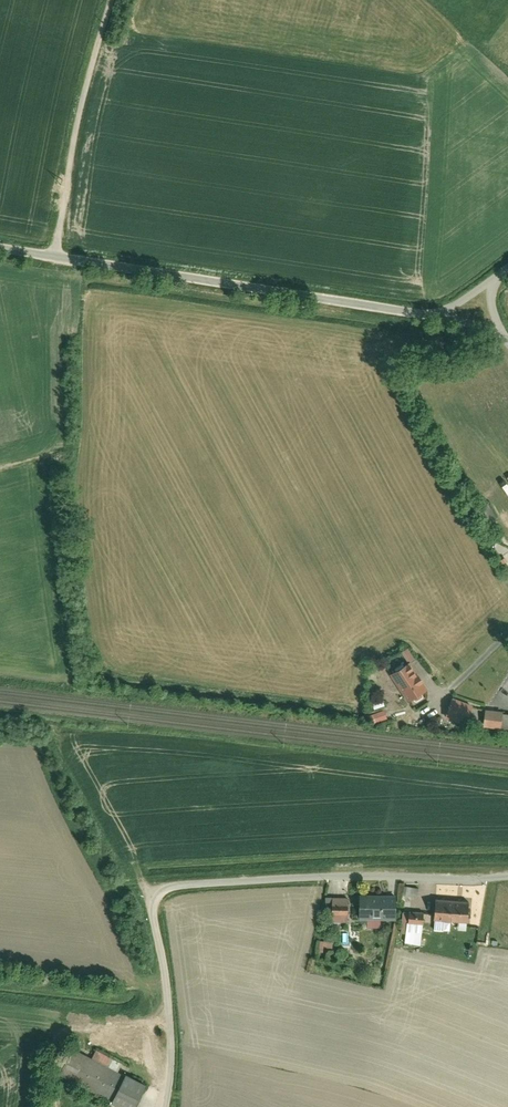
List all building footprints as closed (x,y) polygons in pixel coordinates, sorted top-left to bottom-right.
[(402,652),(410,664),(414,661),(417,659),(410,647),(402,652)] [(410,664),(392,675),(409,702),(431,689),(414,661),(410,664)] [(475,705),(455,698),(448,717),(450,718),(469,724),(471,717),(475,705)] [(388,719),(386,710),(374,714),(377,723),(388,719)] [(506,713),(487,711),(486,727),(504,729),(506,713)] [(421,888),(406,885),(405,895),(419,898),(421,888)] [(350,897),(327,896),(327,906),(335,907),(334,922),(349,922),(350,897)] [(398,897),(361,896),(361,920),(397,921),(398,897)] [(471,901),(437,898),(435,919),(437,919),(446,920),(459,921),(469,922),(470,922),(471,901)] [(422,945),(425,912),(404,910),(402,933),(408,934),(407,944),(422,945)] [(446,920),(437,919),(436,930),(445,931),(446,920)] [(468,931),(469,922),(459,921),(458,930),(468,931)] [(333,941),(321,941),(321,953),(324,953),(324,948),(333,948),(333,941)] [(148,1085),(127,1074),(126,1076),(120,1073),(124,1065),(100,1052),(95,1061),(74,1050),(62,1074),(114,1101),(113,1104),(120,1106),(137,1106),(148,1085)]
